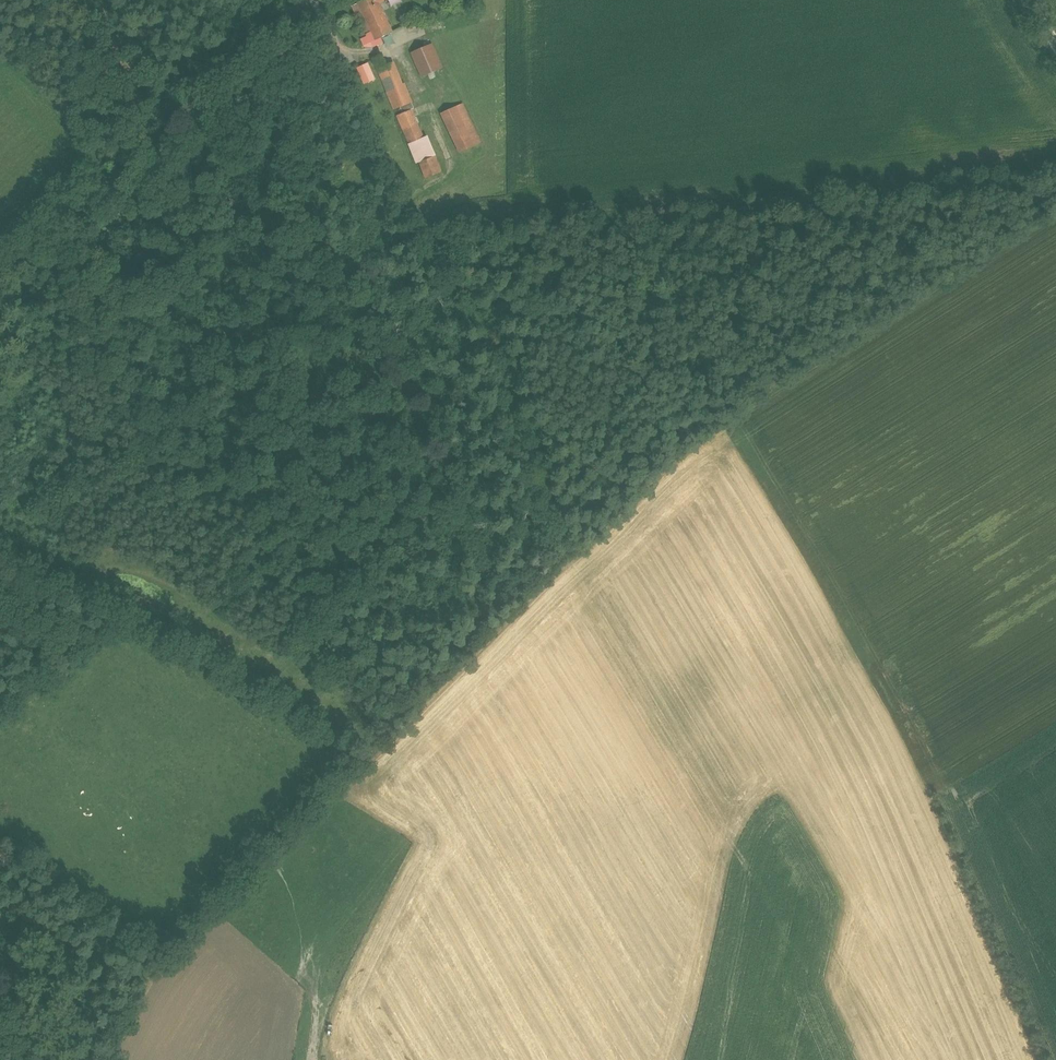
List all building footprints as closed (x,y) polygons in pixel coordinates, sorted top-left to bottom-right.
[(358,2),(371,31),(367,33),(371,42),(393,32),(383,10),(379,0),(363,0),(358,2)] [(383,10),(389,7),(386,0),(379,0),(383,10)] [(419,19),(408,24),(410,30),(421,25),(419,19)] [(432,44),(412,52),(423,76),(443,68),(432,44)] [(397,87),(388,64),(385,65),(381,55),(374,58),(395,109),(412,102),(405,83),(397,87)] [(362,84),(375,80),(369,62),(357,66),(362,84)] [(412,102),(401,107),(404,112),(415,108),(412,102)] [(463,103),(443,112),(461,151),(480,142),(463,103)] [(426,143),(411,109),(398,115),(412,149),(426,143)] [(399,129),(381,136),(384,143),(392,140),(395,146),(404,142),(399,129)] [(428,159),(420,162),(427,178),(435,174),(428,159)]
